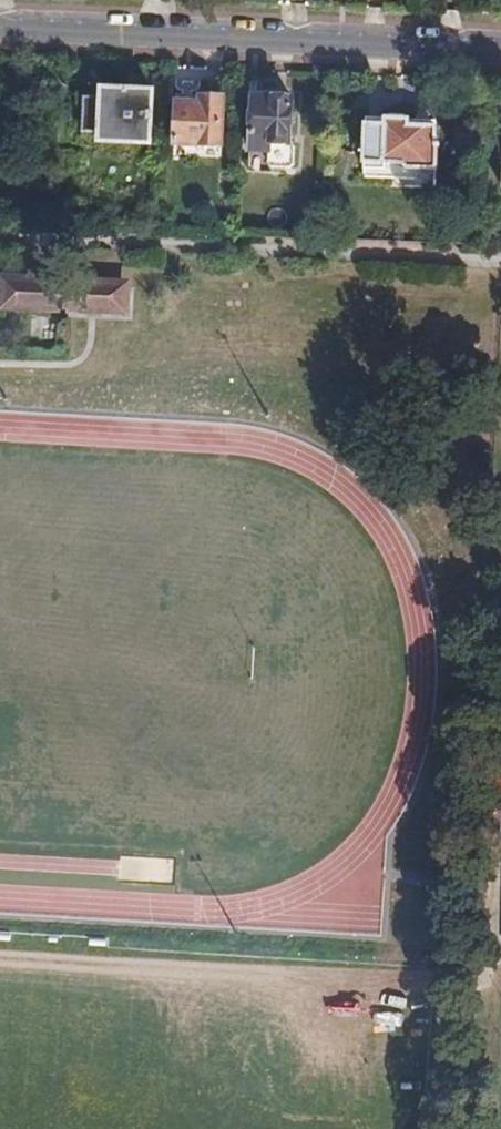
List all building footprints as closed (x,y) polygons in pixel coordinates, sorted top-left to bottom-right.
[(119,84),(119,90),(98,90),(98,95),(72,94),(71,131),(95,132),(95,138),(139,140),(139,135),(141,95),(141,91),(126,91),(127,84),(119,84)] [(170,103),(168,152),(209,154),(211,104),(170,103)] [(248,105),(245,173),(267,174),(267,168),(289,169),(291,153),(288,153),(290,108),(248,105)] [(408,137),(409,123),(363,120),(361,180),(398,182),(398,190),(425,192),(428,138),(408,137)] [(429,125),(409,123),(408,137),(428,138),(429,125)] [(3,275),(1,309),(123,315),(124,281),(3,275)]
